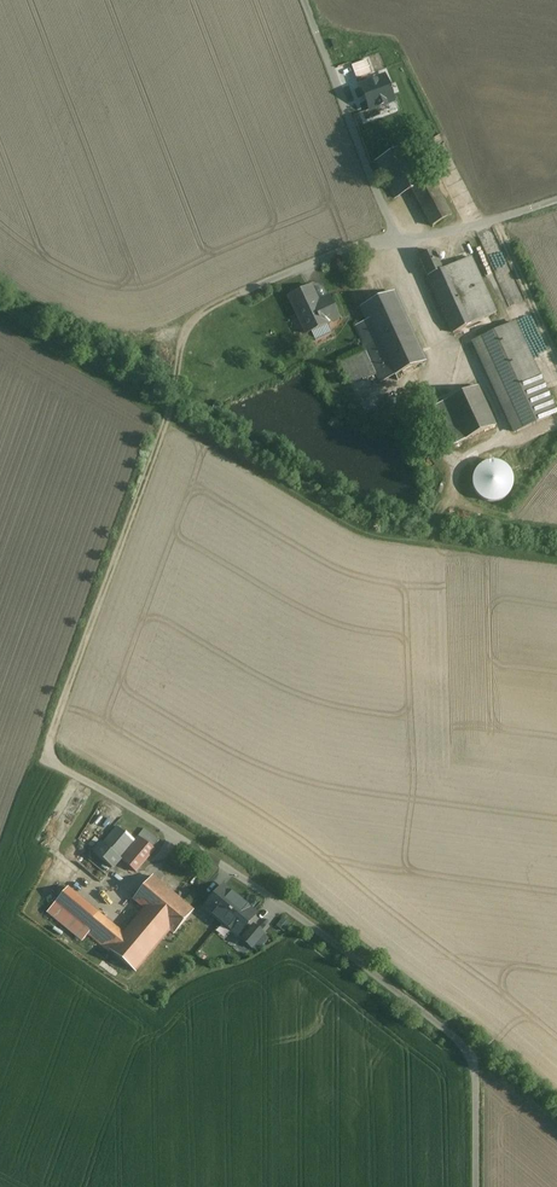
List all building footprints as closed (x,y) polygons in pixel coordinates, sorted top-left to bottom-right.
[(405,146),(375,162),(394,198),(412,188),(424,182),(405,146)] [(424,182),(412,188),(433,227),(451,217),(430,178),(424,182)] [(434,251),(418,258),(453,333),(496,313),(470,257),(442,270),(434,251)] [(311,287),(289,297),(307,335),(328,325),(328,323),(318,303),(311,287)] [(394,293),(360,308),(375,340),(364,345),(380,382),(425,362),(394,293)] [(330,297),(318,303),(328,323),(339,318),(330,297)] [(514,324),(473,343),(514,432),(556,413),(514,324)] [(478,387),(434,407),(452,446),(496,426),(478,387)] [(486,464),(486,473),(490,473),(490,481),(484,481),(484,501),(511,501),(511,464),(486,464)] [(101,883),(120,859),(118,857),(133,839),(119,827),(104,845),(101,843),(94,853),(88,848),(76,863),(101,883)] [(139,837),(120,859),(136,872),(154,849),(139,837)] [(193,912),(152,878),(133,900),(144,909),(123,935),(148,956),(169,931),(174,935),(193,912)] [(255,913),(223,886),(205,908),(229,929),(233,925),(240,932),(255,913)] [(123,935),(67,889),(48,912),(82,941),(89,933),(135,971),(148,956),(123,935)] [(253,924),(240,939),(252,949),(265,934),(253,924)]
